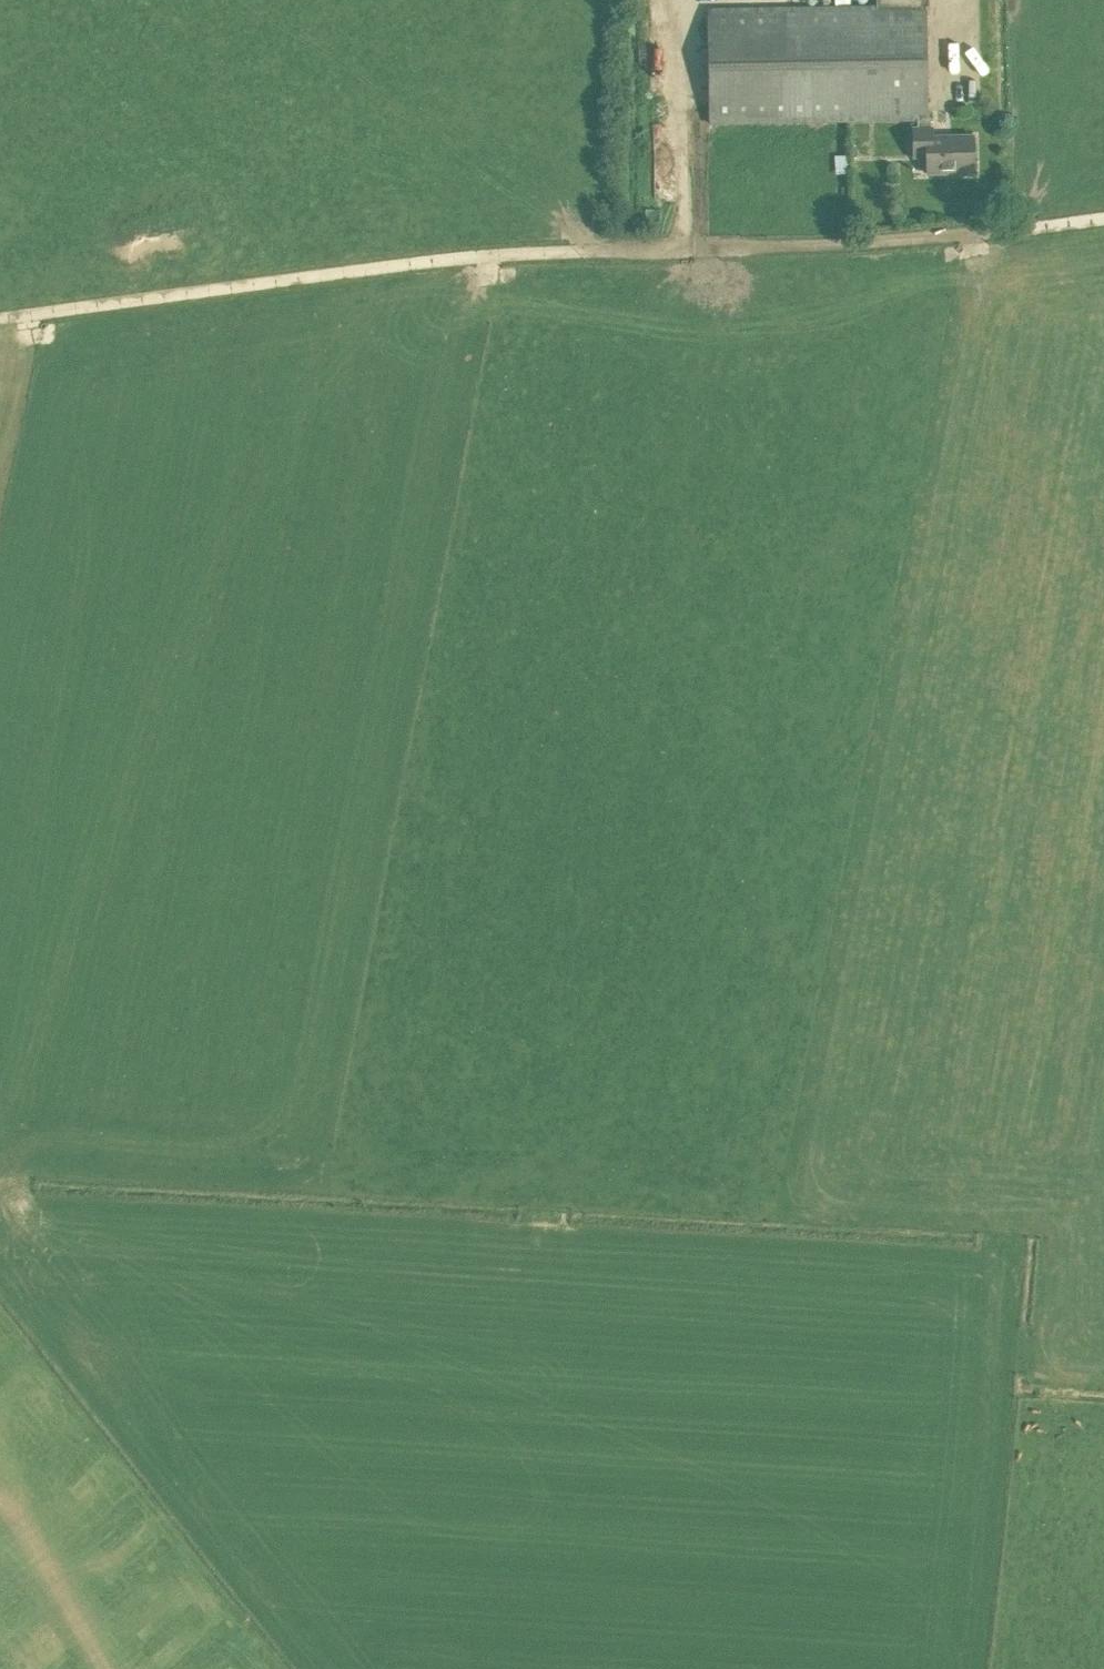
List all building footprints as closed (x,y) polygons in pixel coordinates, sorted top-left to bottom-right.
[(931,129),(931,118),(928,118),(928,116),(925,0),(877,0),(877,8),(710,11),(711,124),(916,121),(917,121),(917,129),(931,129)] [(932,129),(931,129),(917,129),(914,129),(914,156),(927,156),(927,174),(974,173),(974,139),(932,139),(932,129)]
